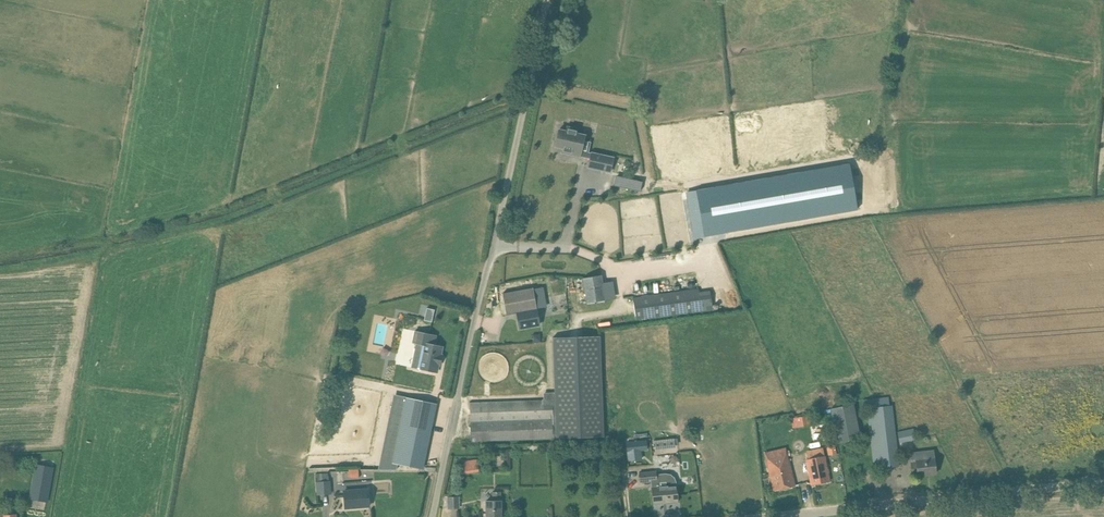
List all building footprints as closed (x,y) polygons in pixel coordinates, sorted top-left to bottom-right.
[(562,152),(580,156),(585,135),(577,133),(578,129),(568,127),(567,131),(559,130),(556,146),(563,148),(562,152)] [(614,157),(591,152),(588,168),(611,173),(614,157)] [(841,167),(689,192),(696,238),(849,212),(841,167)] [(642,182),(617,176),(615,185),(640,191),(642,182)] [(584,278),(588,303),(607,300),(603,275),(584,278)] [(540,325),(534,289),(503,294),(506,315),(517,313),(520,328),(540,325)] [(698,289),(634,298),(637,320),(711,309),(708,291),(699,292),(698,289)] [(432,322),(435,310),(427,308),(424,320),(432,322)] [(412,367),(436,372),(438,363),(440,364),(442,355),(440,355),(442,346),(434,345),(436,335),(415,331),(413,343),(417,343),(412,367)] [(533,341),(541,341),(540,333),(532,333),(533,341)] [(601,336),(554,338),(558,440),(605,438),(601,336)] [(436,403),(398,395),(385,460),(422,468),(436,403)] [(889,397),(864,400),(865,409),(868,408),(875,468),(881,468),(899,466),(893,405),(890,406),(889,397)] [(554,438),(553,399),(470,402),(471,441),(554,438)] [(853,404),(831,409),(838,444),(861,439),(853,404)] [(808,425),(806,416),(799,418),(800,427),(808,425)] [(916,439),(914,428),(898,432),(900,442),(916,439)] [(675,445),(674,439),(655,441),(656,447),(675,445)] [(629,460),(635,459),(635,451),(641,450),(648,449),(647,441),(627,443),(629,460)] [(837,452),(835,444),(827,445),(829,454),(837,452)] [(910,452),(910,458),(911,469),(917,468),(918,475),(936,473),(934,458),(935,458),(934,449),(910,452)] [(498,451),(498,463),(509,463),(509,451),(498,451)] [(795,485),(788,455),(767,460),(774,491),(795,485)] [(830,481),(824,455),(806,459),(812,485),(830,481)] [(479,471),(477,460),(462,462),(464,473),(479,471)] [(53,467),(35,463),(28,498),(46,501),(53,467)] [(328,480),(328,472),(316,473),(317,495),(331,494),(330,480),(328,480)] [(679,501),(677,485),(676,482),(675,478),(671,475),(665,473),(657,474),(657,472),(640,473),(640,482),(651,481),(653,504),(679,501)] [(370,506),(368,489),(344,491),(346,508),(370,506)] [(457,491),(449,491),(449,497),(448,497),(449,509),(459,509),(459,495),(458,495),(457,491)] [(486,501),(487,516),(502,516),(502,502),(501,501),(501,492),(493,492),(493,501),(486,501)]
